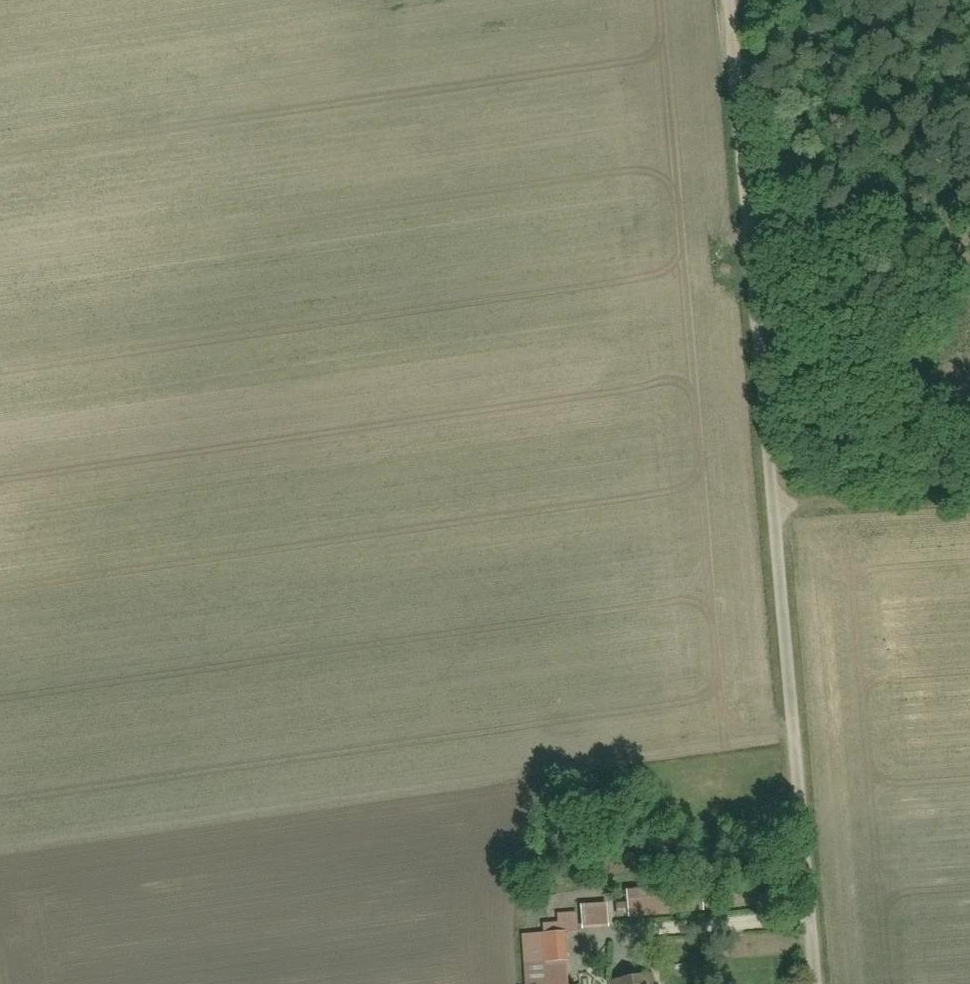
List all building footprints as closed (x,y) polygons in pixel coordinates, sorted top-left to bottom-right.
[(631,891),(632,921),(711,920),(711,889),(631,891)] [(600,909),(601,926),(618,925),(617,907),(600,909)] [(579,912),(559,916),(562,932),(582,929),(579,912)] [(522,983),(570,983),(565,933),(517,938),(522,983)] [(611,983),(652,983),(650,975),(611,982),(611,983)]
